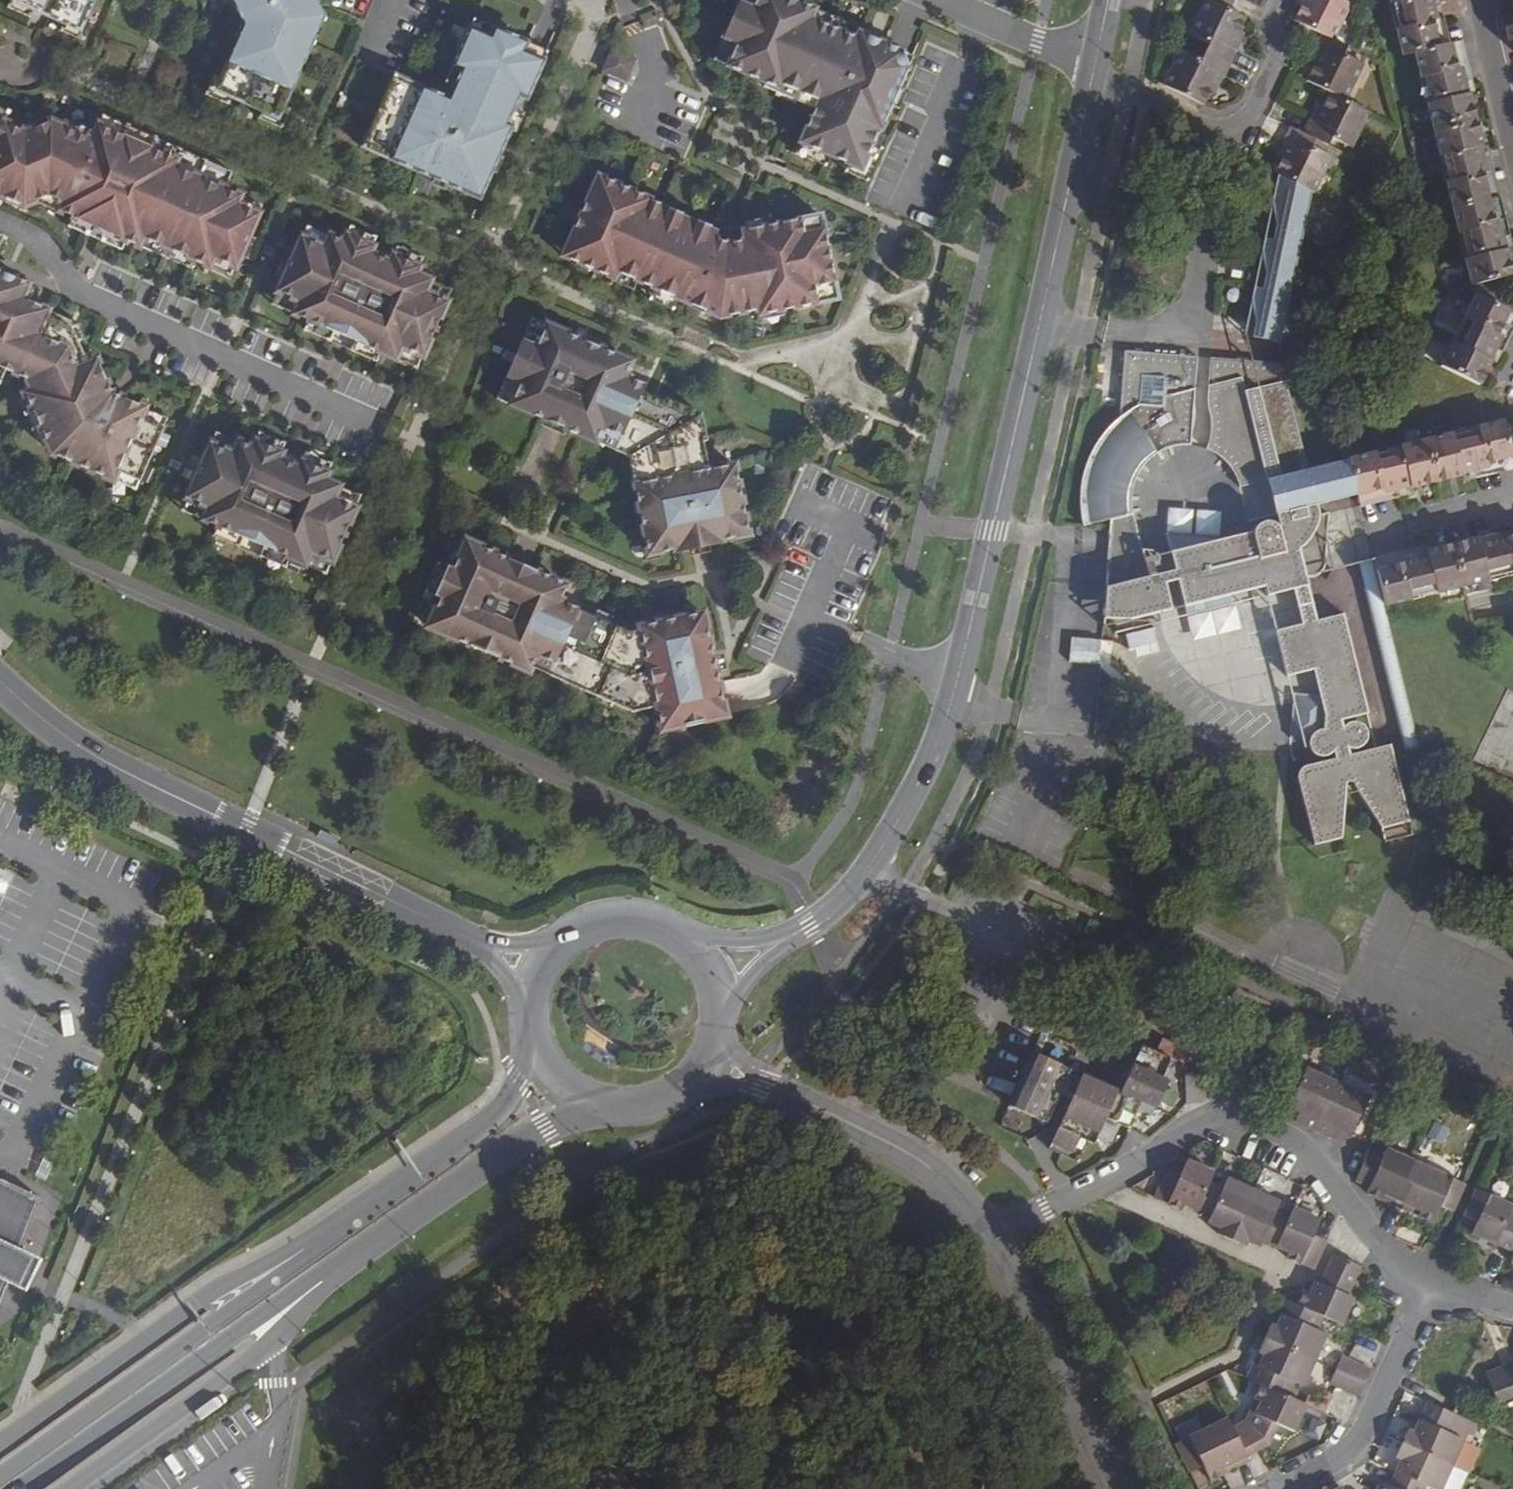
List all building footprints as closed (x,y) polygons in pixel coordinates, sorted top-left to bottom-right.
[(27,5),(15,0),(4,0),(0,10),(24,20),(27,13),(24,12),(27,5)] [(27,5),(24,12),(27,13),(57,26),(59,27),(62,21),(76,27),(78,21),(88,0),(15,0),(27,5)] [(308,0),(226,0),(227,3),(240,28),(216,82),(214,88),(227,93),(225,99),(227,100),(257,113),(260,114),(262,108),(276,115),(278,109),(306,47),(300,45),(308,27),(317,20),(308,0)] [(725,69),(766,87),(768,82),(804,98),(800,107),(813,112),(798,145),(829,159),(846,166),(858,172),(876,130),(878,131),(888,107),(896,90),(910,59),(858,36),(856,41),(796,17),(800,7),(784,0),(755,0),(750,12),(736,6),(721,41),(735,47),(725,69)] [(755,0),(738,0),(736,6),(750,12),(755,0)] [(1209,0),(1199,0),(1185,31),(1207,42),(1203,51),(1229,64),(1236,49),(1234,48),(1229,46),(1237,31),(1244,16),(1230,10),(1209,0)] [(1230,10),(1235,0),(1209,0),(1230,10)] [(1298,23),(1319,33),(1335,41),(1355,3),(1348,0),(1306,0),(1302,8),(1295,22),(1298,23)] [(1296,5),(1296,6),(1302,8),(1306,0),(1299,0),(1296,5)] [(1502,237),(1498,238),(1476,151),(1482,150),(1467,91),(1461,92),(1449,45),(1438,48),(1426,0),(1386,0),(1399,54),(1410,52),(1468,284),(1512,274),(1512,265),(1509,247),(1505,248),(1502,237)] [(1438,48),(1449,45),(1439,6),(1437,0),(1426,0),(1438,48)] [(859,33),(800,8),(796,17),(856,41),(858,36),(859,33)] [(300,45),(306,47),(317,20),(308,27),(300,45)] [(54,33),(77,44),(85,25),(78,21),(76,27),(62,21),(59,27),(57,26),(54,33)] [(467,21),(462,32),(482,41),(487,31),(467,21)] [(373,158),(478,203),(503,146),(499,143),(518,100),(526,104),(543,64),(517,53),(521,45),(487,31),(482,41),(462,32),(445,70),(453,73),(446,89),(441,101),(405,85),(398,100),(393,98),(375,140),(380,142),(373,158)] [(1229,46),(1234,48),(1241,34),(1237,31),(1229,46)] [(1314,68),(1307,81),(1330,92),(1348,101),(1366,65),(1348,56),(1352,49),(1335,41),(1319,33),(1311,49),(1314,51),(1320,53),(1314,68)] [(725,69),(735,47),(721,41),(711,63),(725,69)] [(1473,89),(1471,80),(1460,42),(1449,45),(1461,92),(1467,91),(1473,89)] [(1229,64),(1203,51),(1198,60),(1176,48),(1157,85),(1201,106),(1208,90),(1215,76),(1220,79),(1221,79),(1229,64)] [(1307,64),(1314,68),(1320,53),(1314,51),(1307,64)] [(610,53),(601,75),(615,81),(624,60),(610,53)] [(633,63),(624,60),(615,81),(624,85),(633,63)] [(438,86),(446,89),(453,73),(445,70),(438,86)] [(1213,93),(1220,79),(1215,76),(1208,90),(1213,93)] [(361,152),(373,158),(380,142),(375,140),(393,98),(398,100),(405,85),(392,80),(361,152)] [(766,87),(764,91),(800,107),(804,98),(768,82),(766,87)] [(896,90),(888,107),(896,111),(904,94),(896,90)] [(1309,115),(1301,131),(1318,139),(1328,144),(1332,137),(1354,149),(1372,113),(1348,101),(1330,92),(1323,105),(1316,119),(1311,116),(1309,115)] [(503,146),(506,147),(526,104),(518,100),(499,143),(503,146)] [(1318,102),(1311,116),(1316,119),(1323,105),(1318,102)] [(82,112),(77,123),(164,162),(161,167),(205,186),(213,169),(82,112)] [(257,217),(239,209),(242,203),(205,186),(161,167),(164,162),(77,123),(75,129),(69,142),(27,124),(1,134),(0,134),(0,206),(4,208),(31,201),(72,220),(125,243),(137,248),(140,241),(180,259),(211,273),(214,267),(231,274),(257,217)] [(1281,160),(1273,174),(1278,177),(1311,193),(1314,195),(1333,156),(1314,146),(1318,139),(1301,131),(1289,125),(1282,141),(1284,142),(1288,144),(1281,160)] [(1276,158),(1281,160),(1288,144),(1284,142),(1276,158)] [(829,159),(798,145),(793,157),(824,170),(829,159)] [(858,172),(846,166),(842,175),(855,180),(866,185),(880,150),(869,146),(858,172)] [(1502,237),(1509,236),(1490,157),(1487,148),(1482,150),(1476,151),(1498,238),(1502,237)] [(1311,193),(1278,177),(1243,334),(1278,342),(1311,193)] [(597,181),(587,203),(602,209),(612,187),(597,181)] [(602,209),(587,203),(572,238),(586,244),(577,267),(599,277),(602,270),(617,276),(654,292),(678,303),(688,307),(721,321),(757,314),(791,307),(792,311),(816,306),(813,290),(833,286),(819,218),(797,223),(798,229),(779,233),(778,226),(761,230),(764,240),(743,245),(724,248),(713,244),(644,213),(645,210),(631,204),(633,197),(612,187),(602,209)] [(717,234),(633,197),(631,204),(645,210),(644,213),(713,244),(717,234)] [(242,203),(239,209),(257,217),(260,211),(242,203)] [(778,226),(779,233),(798,229),(797,223),(796,217),(777,221),(778,226)] [(68,229),(121,252),(125,243),(72,220),(68,229)] [(741,234),(743,245),(764,240),(761,230),(741,234)] [(300,245),(321,254),(327,241),(306,232),(300,245)] [(394,363),(399,350),(422,360),(445,308),(422,298),(428,285),(409,276),(413,267),(393,258),(389,267),(363,257),(367,247),(342,236),(338,246),(327,241),(321,254),(300,245),(276,296),(299,306),(293,319),(394,363)] [(586,244),(572,238),(562,260),(577,267),(586,244)] [(140,241),(137,248),(176,266),(180,259),(140,241)] [(214,267),(211,273),(228,281),(231,274),(214,267)] [(614,283),(617,276),(602,270),(599,277),(614,283)] [(0,282),(0,372),(3,373),(24,383),(29,394),(22,397),(50,458),(112,485),(116,476),(138,486),(162,433),(139,423),(143,414),(111,400),(92,364),(83,369),(68,339),(42,327),(46,319),(30,311),(18,306),(24,293),(0,282)] [(422,298),(445,308),(450,295),(428,285),(422,298)] [(833,286),(813,290),(816,306),(836,302),(833,286)] [(18,306),(30,311),(36,298),(24,293),(18,306)] [(1510,312),(1498,306),(1472,294),(1438,368),(1479,387),(1488,368),(1496,350),(1493,348),(1510,312)] [(299,306),(276,296),(271,309),(293,319),(299,306)] [(718,328),(721,321),(688,307),(685,314),(718,328)] [(791,307),(757,314),(758,318),(792,311),(791,307)] [(1510,312),(1493,348),(1496,350),(1502,352),(1512,329),(1512,313),(1510,312)] [(75,332),(46,319),(42,327),(68,339),(83,369),(92,364),(75,332)] [(530,324),(520,346),(535,353),(545,330),(530,324)] [(535,353),(520,346),(505,381),(519,388),(509,410),(629,464),(645,548),(655,546),(657,558),(676,555),(677,557),(718,549),(718,546),(737,543),(735,530),(745,529),(733,471),(709,476),(704,452),(706,451),(700,421),(664,405),(663,407),(640,397),(643,389),(623,380),(629,367),(545,330),(535,353)] [(399,350),(394,363),(416,373),(422,360),(399,350)] [(1346,459),(1346,456),(1312,464),(1280,359),(1235,370),(1210,376),(1204,439),(1215,445),(1220,448),(1224,452),(1228,456),(1230,458),(1233,462),(1236,467),(1238,472),(1241,481),(1265,475),(1275,511),(1289,522),(1276,526),(1273,523),(1271,522),(1267,521),(1264,522),(1259,522),(1257,524),(1255,526),(1254,527),(1252,530),(1252,531),(1177,549),(1173,550),(1173,562),(1172,567),(1120,579),(1128,503),(1130,498),(1131,493),(1132,489),(1133,484),(1136,479),(1137,475),(1141,470),(1144,466),(1147,462),(1150,458),(1153,456),(1156,453),(1160,450),(1163,448),(1167,445),(1172,442),(1176,440),(1184,436),(1189,434),(1195,379),(1136,394),(1133,396),(1126,400),(1123,402),(1120,405),(1117,409),(1113,413),(1109,417),(1106,420),(1103,426),(1100,429),(1098,433),(1096,437),(1093,443),(1090,449),(1088,456),(1086,460),(1085,466),(1084,473),(1083,479),(1083,486),(1083,491),(1084,499),(1086,507),(1088,517),(1115,511),(1112,544),(1104,612),(1132,616),(1234,592),(1262,585),(1264,592),(1292,586),(1302,625),(1276,631),(1289,681),(1315,674),(1317,683),(1291,690),(1299,727),(1326,720),(1329,728),(1325,731),(1323,734),(1321,737),(1321,740),(1321,743),(1322,746),(1325,749),(1327,752),(1330,754),(1335,755),(1336,760),(1297,769),(1316,847),(1346,840),(1348,792),(1360,789),(1383,830),(1408,824),(1388,747),(1352,756),(1351,751),(1355,749),(1358,747),(1359,744),(1360,740),(1359,735),(1357,730),(1354,727),(1352,726),(1349,725),(1345,725),(1343,717),(1365,712),(1361,695),(1342,616),(1319,622),(1303,560),(1319,557),(1323,509),(1316,510),(1314,501),(1354,492),(1346,459)] [(509,410),(519,388),(505,381),(495,404),(509,410)] [(139,423),(162,433),(166,424),(143,414),(139,423)] [(1346,459),(1354,492),(1356,497),(1403,485),(1406,496),(1457,483),(1454,473),(1508,460),(1499,423),(1469,430),(1471,441),(1448,447),(1445,435),(1400,447),(1393,448),(1396,459),(1372,465),(1370,454),(1346,459)] [(1454,433),(1445,435),(1448,447),(1471,441),(1469,430),(1454,433)] [(215,438),(209,451),(231,461),(236,447),(215,438)] [(303,569),(309,556),(331,566),(354,515),(332,504),(337,491),(319,483),(323,473),(302,464),(298,474),(273,463),(277,454),(252,442),(247,452),(236,447),(231,461),(209,451),(186,502),(209,512),(203,525),(303,569)] [(1393,448),(1370,454),(1372,465),(1396,459),(1393,448)] [(1454,473),(1457,483),(1476,479),(1512,470),(1508,460),(1454,473)] [(116,476),(112,485),(134,495),(138,486),(116,476)] [(1403,485),(1356,497),(1358,508),(1399,497),(1406,496),(1403,485)] [(360,501),(337,491),(332,504),(354,515),(360,501)] [(209,512),(186,502),(180,515),(203,525),(209,512)] [(1489,530),(1470,534),(1472,541),(1474,548),(1512,539),(1512,525),(1489,530)] [(747,541),(745,529),(735,530),(737,543),(747,541)] [(1375,572),(1384,608),(1407,602),(1405,593),(1428,587),(1431,597),(1482,584),(1480,575),(1505,569),(1507,579),(1512,577),(1512,539),(1474,548),(1472,541),(1420,553),(1422,561),(1375,572)] [(447,571),(434,600),(440,602),(427,631),(528,676),(529,674),(632,719),(657,714),(662,736),(725,722),(722,706),(720,700),(719,692),(721,691),(712,648),(709,649),(702,619),(627,636),(559,606),(566,590),(465,545),(452,574),(447,571)] [(655,546),(645,548),(647,561),(657,558),(655,546)] [(1412,550),(1372,559),(1375,572),(1422,561),(1420,553),(1419,548),(1412,550)] [(325,580),(331,566),(309,556),(303,569),(325,580)] [(1415,735),(1388,626),(1386,618),(1384,608),(1375,572),(1372,559),(1360,562),(1404,739),(1415,735)] [(424,596),(434,600),(447,571),(437,567),(424,596)] [(1480,575),(1482,584),(1507,579),(1505,569),(1480,575)] [(1405,593),(1407,602),(1431,597),(1428,587),(1405,593)] [(1133,646),(1156,640),(1153,627),(1129,633),(1133,646)] [(1069,637),(1068,663),(1098,664),(1100,639),(1069,637)] [(0,878),(0,896),(5,898),(12,883),(0,878)] [(1182,998),(1161,1016),(1181,1038),(1201,1021),(1182,998)] [(1158,1053),(1168,1058),(1185,1066),(1191,1053),(1163,1041),(1158,1053)] [(1160,1079),(1168,1058),(1158,1053),(1154,1052),(1140,1046),(1119,1093),(1081,1077),(1048,1149),(1075,1162),(1085,1141),(1090,1144),(1103,1115),(1128,1127),(1139,1102),(1153,1108),(1164,1082),(1160,1079)] [(1032,1056),(1008,1108),(1045,1124),(1068,1072),(1032,1056)] [(1316,1131),(1337,1084),(1306,1070),(1289,1107),(1300,1112),(1296,1122),(1316,1131)] [(1205,1073),(1186,1075),(1189,1104),(1207,1101),(1205,1073)] [(1368,1099),(1337,1084),(1316,1131),(1336,1140),(1340,1130),(1351,1135),(1368,1099)] [(1383,1158),(1369,1152),(1368,1154),(1355,1182),(1368,1188),(1366,1194),(1383,1201),(1386,1195),(1396,1200),(1413,1162),(1387,1150),(1383,1158)] [(1163,1179),(1155,1199),(1183,1211),(1186,1206),(1197,1211),(1209,1183),(1214,1173),(1188,1162),(1183,1175),(1174,1171),(1167,1177),(1163,1179)] [(1465,1184),(1413,1162),(1396,1200),(1394,1206),(1409,1212),(1411,1207),(1422,1211),(1420,1217),(1433,1223),(1441,1206),(1453,1212),(1465,1184)] [(4,1284),(17,1249),(38,1197),(0,1179),(0,1293),(4,1284)] [(1209,1183),(1197,1211),(1210,1219),(1209,1223),(1222,1229),(1220,1235),(1232,1242),(1254,1191),(1227,1179),(1223,1189),(1209,1183)] [(1478,1190),(1465,1217),(1478,1222),(1475,1229),(1472,1234),(1512,1253),(1512,1206),(1478,1190)] [(1254,1191),(1232,1242),(1245,1248),(1249,1242),(1262,1248),(1264,1243),(1276,1249),(1277,1247),(1289,1220),(1276,1212),(1280,1203),(1254,1191)] [(1386,1195),(1383,1201),(1394,1206),(1396,1200),(1386,1195)] [(1409,1212),(1420,1217),(1422,1211),(1411,1207),(1409,1212)] [(1289,1220),(1277,1247),(1289,1254),(1287,1259),(1315,1270),(1328,1242),(1314,1236),(1320,1221),(1293,1209),(1289,1220)] [(1465,1217),(1463,1223),(1475,1229),(1478,1222),(1465,1217)] [(37,1258),(17,1249),(4,1284),(22,1292),(28,1278),(37,1258)] [(1298,1306),(1324,1318),(1342,1326),(1354,1298),(1349,1296),(1360,1267),(1333,1255),(1320,1285),(1316,1283),(1310,1295),(1305,1293),(1298,1306)] [(1271,1327),(1265,1340),(1315,1362),(1325,1335),(1318,1332),(1324,1318),(1298,1306),(1284,1300),(1277,1314),(1282,1316),(1277,1329),(1271,1327)] [(1277,1314),(1271,1327),(1277,1329),(1282,1316),(1277,1314)] [(1254,1366),(1248,1380),(1260,1386),(1290,1399),(1296,1384),(1303,1387),(1315,1362),(1265,1340),(1260,1352),(1265,1355),(1259,1369),(1254,1366)] [(1260,1352),(1254,1366),(1259,1369),(1265,1355),(1260,1352)] [(1338,1372),(1368,1385),(1374,1371),(1344,1358),(1338,1372)] [(1486,1372),(1499,1403),(1512,1398),(1512,1362),(1486,1372)] [(1333,1384),(1362,1397),(1368,1385),(1338,1372),(1333,1384)] [(1246,1422),(1232,1428),(1247,1457),(1272,1445),(1281,1426),(1294,1432),(1306,1406),(1290,1399),(1260,1386),(1258,1402),(1262,1404),(1256,1416),(1251,1414),(1246,1422)] [(1403,1445),(1452,1467),(1464,1441),(1473,1423),(1429,1404),(1421,1423),(1416,1434),(1410,1431),(1403,1445)] [(1193,1420),(1169,1433),(1176,1447),(1200,1434),(1193,1420)] [(1415,1420),(1410,1431),(1416,1434),(1421,1423),(1415,1420)] [(1200,1434),(1176,1447),(1190,1475),(1204,1468),(1211,1482),(1226,1475),(1223,1468),(1234,1463),(1237,1469),(1249,1463),(1247,1457),(1232,1428),(1228,1421),(1200,1434)] [(1470,1443),(1478,1426),(1473,1423),(1464,1441),(1470,1443)] [(1392,1488),(1426,1488),(1427,1487),(1431,1488),(1443,1488),(1452,1467),(1403,1445),(1397,1458),(1404,1461),(1392,1488)] [(1223,1468),(1226,1475),(1237,1469),(1234,1463),(1223,1468)] [(1443,1488),(1460,1488),(1466,1474),(1452,1467),(1443,1488)]
